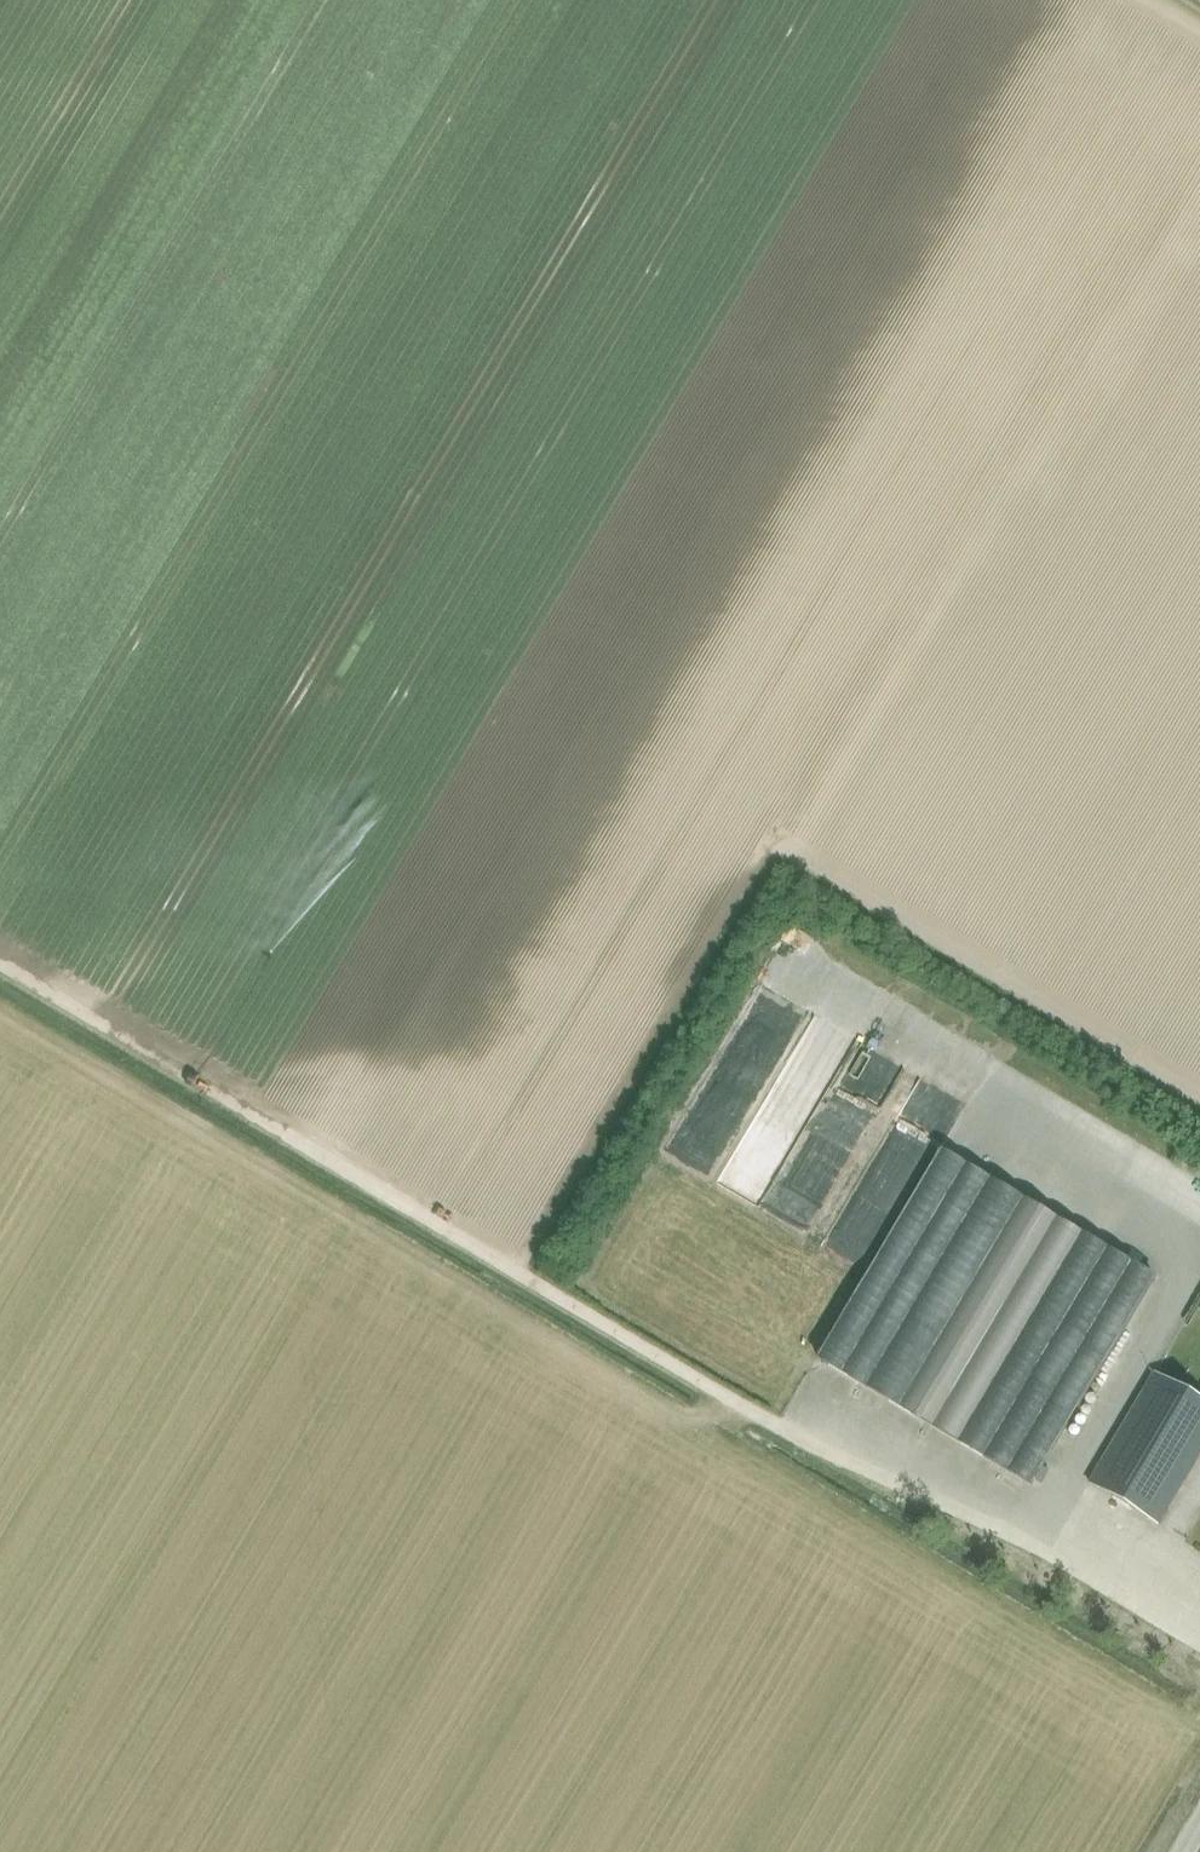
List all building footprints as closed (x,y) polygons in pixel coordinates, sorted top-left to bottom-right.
[(794,1124),(821,1090),(789,1065),(762,1099),(794,1124)] [(938,1152),(816,1358),(1031,1486),(1154,1279),(938,1152)] [(814,1206),(801,1223),(815,1233),(827,1215),(814,1206)] [(1088,1483),(1157,1523),(1199,1450),(1199,1401),(1153,1373),(1088,1483)]
